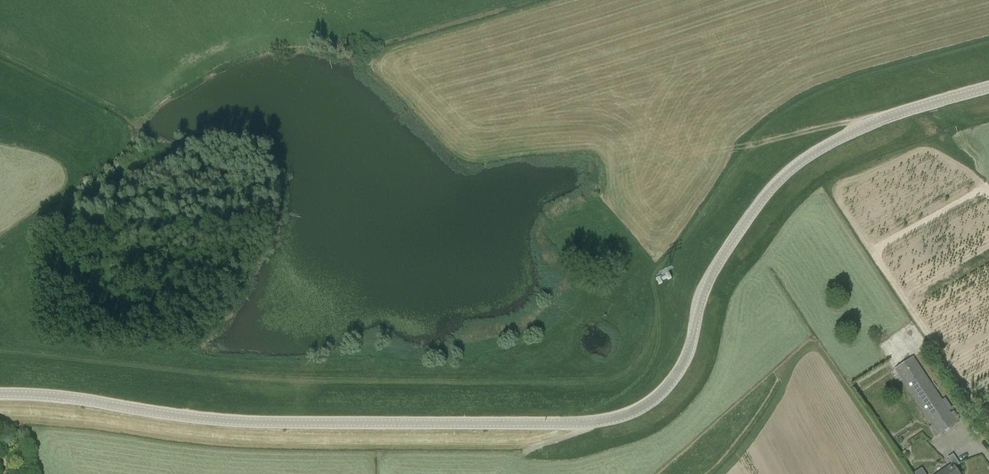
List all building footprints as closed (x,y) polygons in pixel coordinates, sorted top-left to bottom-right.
[(658,283),(671,277),(668,270),(655,276),(658,283)] [(961,421),(955,424),(913,358),(896,369),(939,435),(950,428),(952,432),(963,425),(961,421)] [(937,473),(958,473),(954,468),(959,465),(952,455),(947,458),(951,465),(937,473)]
